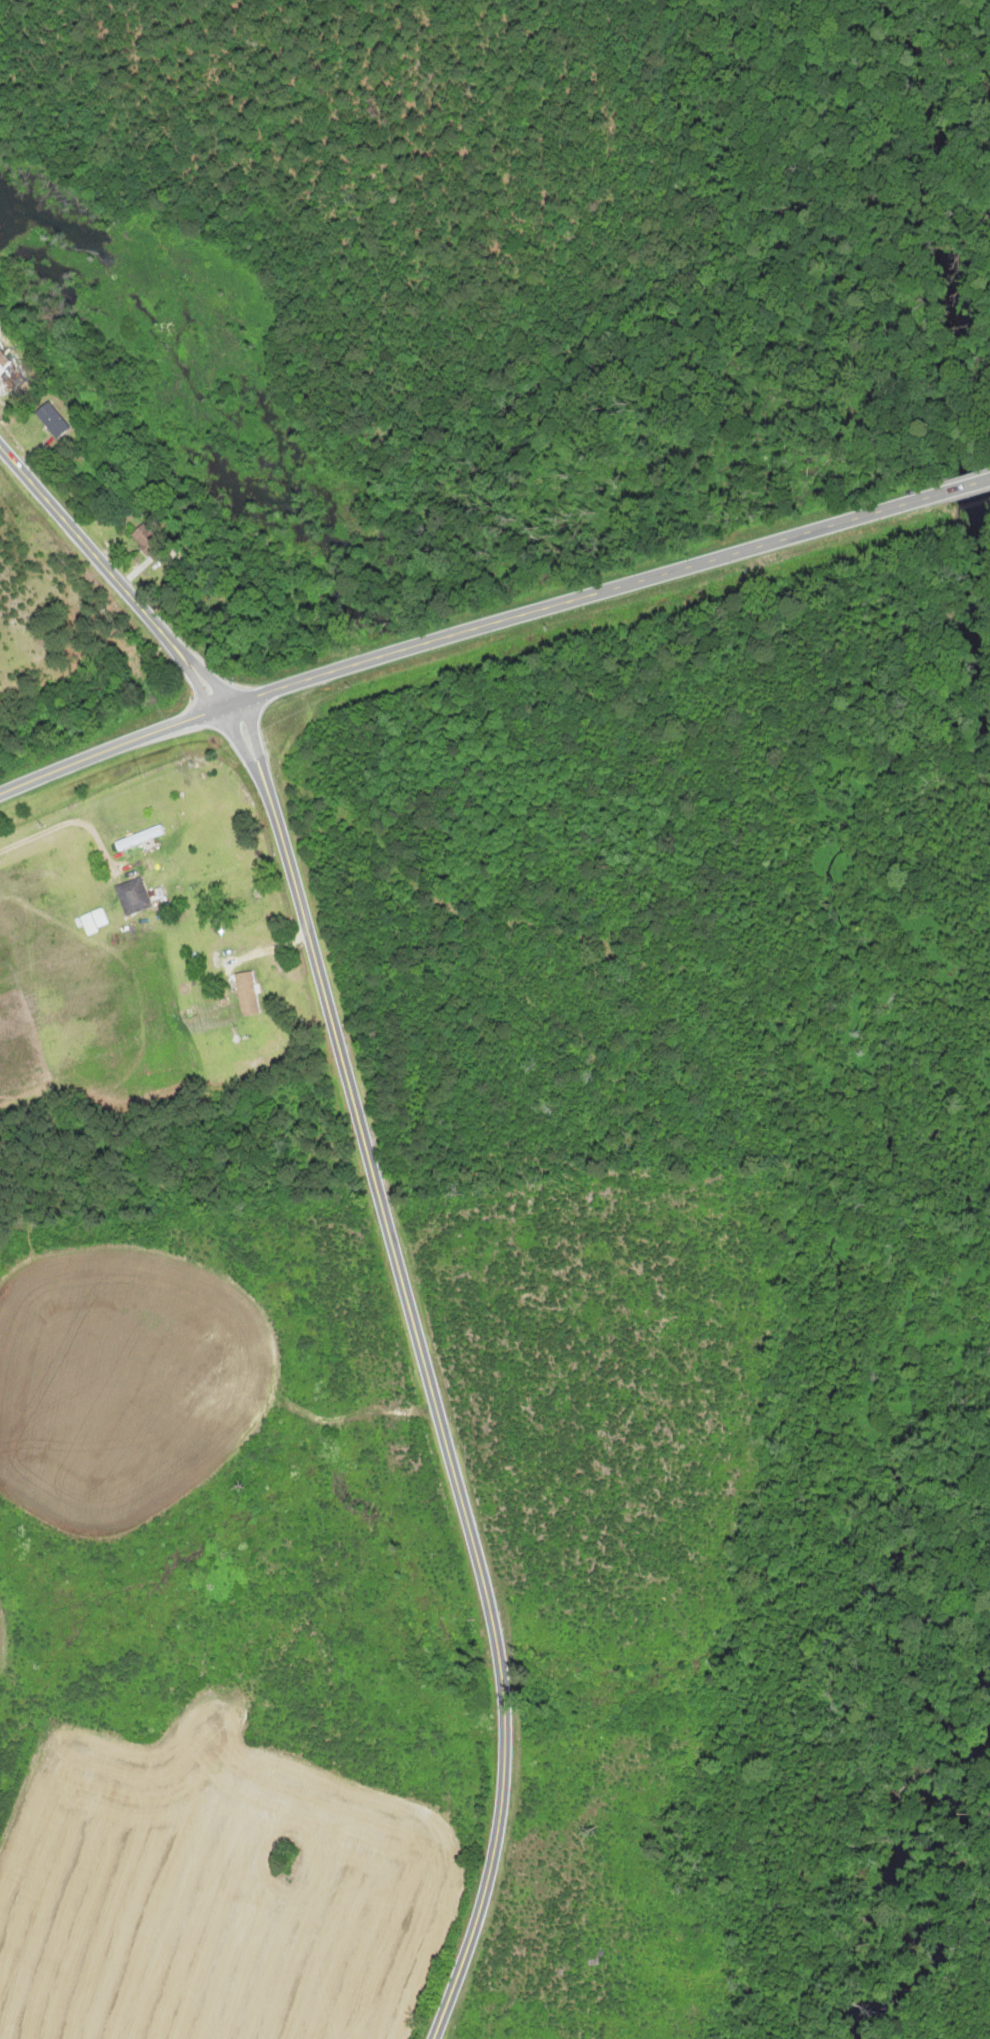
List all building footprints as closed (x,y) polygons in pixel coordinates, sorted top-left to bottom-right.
[(0,354),(0,383),(8,393),(23,381),(0,354)] [(53,441),(67,431),(47,403),(33,414),(53,441)] [(128,536),(146,558),(160,545),(143,524),(128,536)] [(118,851),(163,836),(160,827),(115,842),(118,851)] [(150,909),(140,879),(115,888),(125,917),(150,909)] [(240,1016),(258,1013),(251,972),(233,975),(240,1016)]
